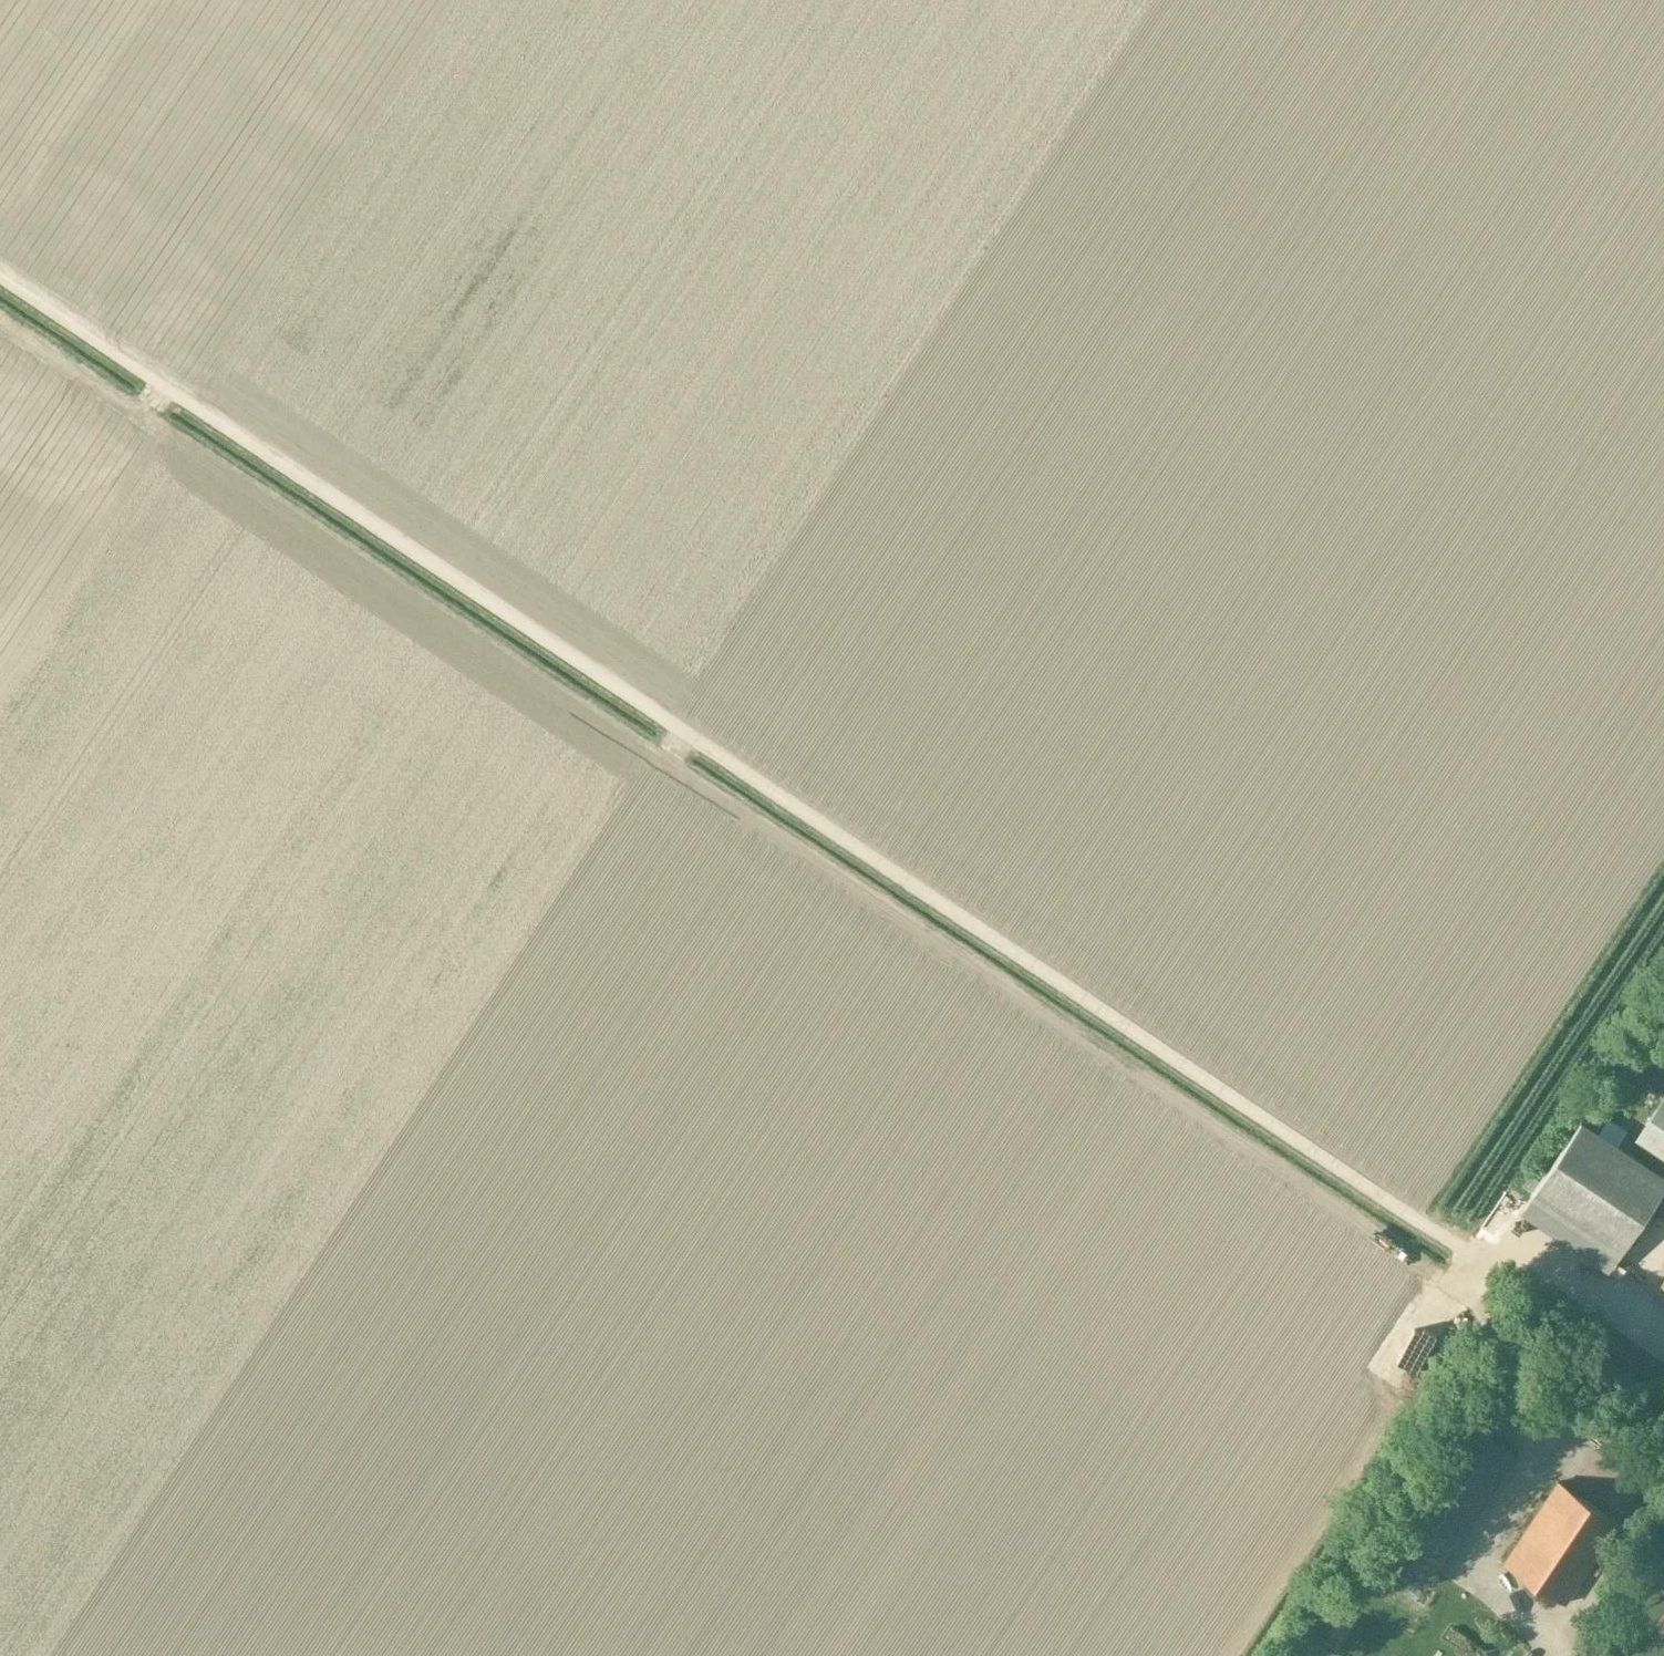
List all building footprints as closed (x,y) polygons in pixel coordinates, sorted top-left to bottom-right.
[(1635,1139),(1663,1158),(1663,1096),(1635,1139)] [(1618,1256),(1663,1187),(1663,1178),(1615,1146),(1625,1132),(1606,1119),(1597,1134),(1579,1122),(1520,1211),(1608,1270),(1618,1256)] [(1620,1406),(1625,1400),(1615,1394),(1611,1400),(1620,1406)] [(1566,1430),(1578,1428),(1575,1411),(1562,1413),(1566,1430)] [(1564,1604),(1618,1523),(1557,1482),(1503,1564),(1564,1604)]
